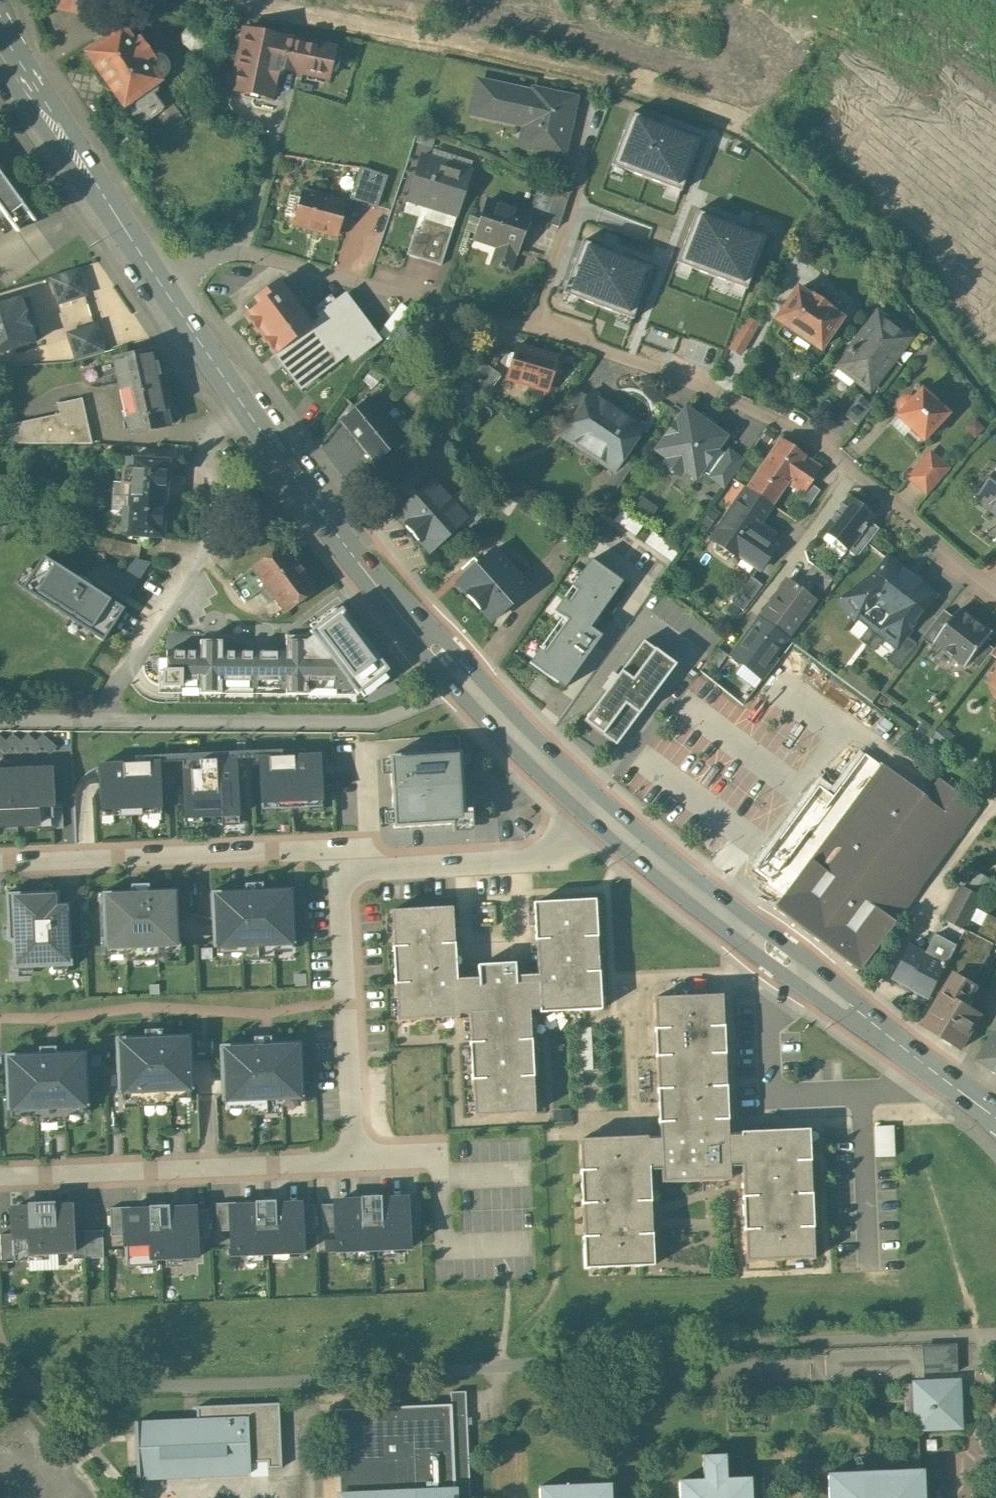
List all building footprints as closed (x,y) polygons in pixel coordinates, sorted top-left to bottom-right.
[(54,7),(90,14),(92,0),(55,0),(54,7)] [(104,35),(105,39),(85,53),(96,67),(93,70),(93,74),(106,92),(109,92),(113,90),(138,126),(163,108),(153,94),(158,89),(158,85),(156,82),(167,73),(168,67),(167,61),(163,57),(158,56),(153,56),(150,58),(138,41),(132,44),(121,29),(117,26),(112,27),(108,29),(105,31),(104,35)] [(333,48),(243,29),(239,48),(231,90),(270,98),(274,75),(283,68),(328,77),(333,48)] [(211,86),(231,90),(239,48),(219,44),(211,86)] [(531,92),(476,81),(471,112),(538,127),(535,146),(563,152),(574,97),(532,88),(531,92)] [(694,138),(637,116),(618,163),(676,185),(694,138)] [(469,170),(420,155),(407,199),(434,207),(456,214),(469,170)] [(389,177),(359,167),(350,196),(380,206),(389,177)] [(0,185),(0,220),(9,231),(25,217),(0,185)] [(534,216),(545,220),(556,189),(544,185),(534,216)] [(568,192),(557,186),(556,189),(545,220),(544,223),(557,227),(568,192)] [(344,202),(301,190),(292,224),(335,235),(344,202)] [(527,213),(485,200),(475,234),(493,239),(495,242),(496,247),(490,263),(509,269),(527,213)] [(440,265),(456,214),(434,207),(431,218),(423,216),(419,230),(413,229),(405,254),(440,265)] [(758,238),(701,217),(685,261),(741,282),(758,238)] [(643,270),(588,248),(572,290),(627,312),(643,270)] [(77,266),(48,277),(57,303),(86,293),(77,266)] [(249,312),(245,315),(300,388),(338,359),(336,357),(344,350),(352,359),(378,340),(344,295),(318,314),(321,318),(313,324),(279,280),(245,306),(249,312)] [(809,296),(795,287),(775,318),(819,349),(840,317),(827,309),(831,303),(831,299),(816,289),(812,289),(809,296)] [(33,341),(33,332),(18,299),(0,305),(0,352),(33,341)] [(908,337),(876,312),(838,361),(856,375),(856,380),(869,389),(908,337)] [(731,344),(744,352),(763,321),(751,314),(731,344)] [(95,324),(65,332),(74,360),(103,351),(95,324)] [(477,359),(487,366),(500,349),(489,342),(477,359)] [(554,357),(516,346),(507,377),(545,389),(554,357)] [(153,349),(113,358),(129,433),(170,424),(153,349)] [(487,366),(477,359),(464,377),(475,385),(487,366)] [(481,393),(462,380),(446,402),(465,416),(481,393)] [(554,417),(566,425),(586,395),(574,387),(554,417)] [(907,396),(905,394),(893,407),(899,412),(892,419),(901,428),(905,424),(921,439),(946,412),(921,389),(915,395),(911,391),(907,396)] [(378,391),(342,421),(373,461),(399,439),(377,412),(388,404),(378,391)] [(643,426),(589,391),(586,395),(566,425),(559,436),(561,437),(568,427),(580,435),(578,439),(578,444),(579,447),(583,450),(587,450),(591,449),(593,448),(617,465),(624,454),(643,426)] [(872,404),(859,394),(842,415),(856,425),(872,404)] [(55,402),(58,413),(1,424),(0,443),(91,442),(80,398),(55,402)] [(701,469),(707,473),(724,451),(716,446),(724,436),(712,427),(713,425),(698,413),(696,416),(684,407),(654,449),(666,458),(662,463),(679,475),(683,469),(694,478),(701,469)] [(779,438),(744,488),(770,505),(785,482),(801,493),(809,482),(819,467),(779,438)] [(743,459),(727,447),(724,451),(707,473),(705,476),(722,489),(743,459)] [(624,454),(617,465),(627,472),(634,461),(624,454)] [(167,461),(124,459),(123,480),(131,480),(130,495),(165,497),(167,461)] [(927,463),(922,459),(906,476),(925,493),(948,467),(943,462),(927,463)] [(452,502),(430,479),(393,513),(429,552),(464,520),(468,525),(482,513),(462,492),(452,502)] [(809,482),(801,493),(796,500),(806,507),(818,489),(809,482)] [(770,505),(744,488),(709,539),(736,557),(738,553),(759,568),(774,547),(767,542),(772,535),(758,525),(770,505)] [(165,497),(130,495),(129,509),(122,509),(121,527),(127,528),(127,533),(163,535),(165,497)] [(872,516),(847,497),(822,529),(834,538),(830,543),(842,553),(845,549),(868,520),(872,516)] [(868,520),(845,549),(855,557),(877,528),(868,520)] [(139,544),(112,539),(109,553),(137,558),(139,544)] [(280,543),(250,567),(264,585),(285,612),(314,588),(280,543)] [(527,588),(492,549),(455,581),(490,621),(527,588)] [(124,609),(43,556),(23,589),(103,642),(124,609)] [(913,578),(885,556),(873,573),(839,597),(853,618),(859,614),(896,645),(923,610),(905,595),(916,581),(913,578)] [(623,582),(591,560),(581,573),(587,577),(559,615),(562,617),(530,663),(565,688),(602,636),(590,628),(623,582)] [(830,577),(812,564),(804,575),(821,588),(830,577)] [(264,585),(250,567),(229,584),(243,601),(264,585)] [(761,584),(748,574),(728,600),(741,610),(761,584)] [(918,578),(913,578),(916,581),(905,595),(923,610),(937,594),(918,578)] [(786,579),(759,617),(785,636),(818,593),(811,587),(806,593),(786,579)] [(992,631),(960,607),(953,617),(934,642),(965,666),(970,659),(985,641),(992,631)] [(388,671),(341,609),(306,636),(286,636),(286,653),(222,652),(222,642),(200,642),(200,652),(167,652),(167,671),(163,672),(163,687),(181,687),(181,686),(200,686),(200,694),(221,694),(221,686),(286,687),(286,695),(307,695),(307,687),(352,687),(357,695),(388,671)] [(934,642),(953,617),(943,609),(921,637),(931,645),(934,642)] [(785,636),(759,617),(730,654),(763,679),(775,663),(769,658),(785,636)] [(676,665),(643,641),(584,722),(616,746),(676,665)] [(985,641),(970,659),(979,667),(990,653),(994,648),(985,641)] [(459,752),(389,756),(394,829),(465,824),(459,752)] [(238,817),(236,759),(216,760),(216,753),(200,754),(200,770),(183,770),(185,819),(238,817)] [(321,801),(319,755),(259,758),(261,804),(274,803),(275,809),(310,807),(309,802),(321,801)] [(160,808),(158,762),(99,765),(101,811),(113,811),(113,816),(148,815),(148,809),(160,808)] [(857,971),(978,809),(939,780),(926,798),(878,763),(770,908),(857,971)] [(51,770),(0,772),(0,827),(38,825),(38,820),(53,819),(51,770)] [(529,805),(520,814),(526,820),(535,811),(529,805)] [(139,891),(102,893),(104,948),(126,947),(126,954),(158,953),(158,946),(179,946),(177,889),(149,891),(149,884),(139,885),(139,891)] [(254,884),(245,884),(245,890),(211,892),(213,948),(241,946),(242,953),(274,951),(273,945),(295,944),(293,888),(254,890),(254,884)] [(957,945),(966,929),(982,898),(961,887),(936,933),(957,945)] [(59,891),(6,894),(7,927),(15,927),(16,939),(12,939),(13,969),(72,967),(69,903),(60,903),(59,891)] [(536,961),(536,974),(538,1008),(538,1011),(544,1010),(544,1018),(564,1017),(564,1009),(599,1008),(598,1003),(605,1003),(605,985),(597,985),(596,956),(602,956),(601,937),(595,937),(595,921),(601,920),(600,904),(593,904),(593,899),(532,901),(533,907),(526,907),(526,926),(533,925),(534,942),(528,942),(529,961),(536,961)] [(450,910),(450,905),(389,908),(389,914),(383,914),(384,931),(390,931),(391,950),(384,951),(385,969),(393,969),(394,998),(387,998),(388,1015),(396,1015),(396,1021),(431,1020),(431,1025),(452,1024),(451,1018),(458,1018),(457,1012),(456,978),(454,929),(459,928),(459,910),(450,910)] [(992,943),(995,945),(995,918),(987,913),(976,935),(992,943)] [(957,945),(952,953),(944,968),(956,974),(923,1026),(961,1050),(982,1013),(967,1004),(971,997),(964,994),(992,943),(976,935),(966,929),(957,945)] [(926,954),(907,946),(891,976),(929,995),(944,968),(952,953),(932,942),(926,954)] [(477,977),(456,978),(457,1012),(467,1012),(467,1022),(461,1022),(462,1040),(468,1040),(468,1045),(462,1045),(463,1064),(470,1064),(471,1093),(465,1093),(466,1110),(473,1110),(473,1115),(534,1113),(534,1107),(538,1107),(538,1089),(532,1089),(531,1060),(537,1060),(536,1042),(529,1042),(529,1036),(535,1036),(535,1018),(528,1018),(528,1008),(538,1008),(536,974),(514,975),(513,962),(476,964),(477,977)] [(721,994),(652,996),(658,1139),(646,1140),(646,1134),(577,1137),(582,1268),(652,1265),(651,1231),(642,1232),(640,1182),(649,1182),(648,1168),(659,1167),(659,1182),(729,1180),(728,1164),(740,1163),(744,1261),(813,1258),(808,1127),(739,1130),(739,1136),(726,1136),(721,994)] [(194,1090),(191,1034),(163,1036),(162,1030),(153,1031),(153,1036),(115,1038),(118,1094),(140,1093),(140,1099),(172,1098),(172,1091),(194,1090)] [(977,1059),(995,1071),(995,1031),(977,1059)] [(301,1041),(263,1043),(263,1037),(254,1037),(254,1044),(219,1045),(222,1101),(250,1100),(250,1106),(282,1105),(282,1098),(304,1097),(301,1041)] [(5,1055),(7,1110),(35,1109),(35,1116),(67,1114),(67,1108),(89,1108),(87,1051),(48,1053),(48,1047),(39,1047),(39,1053),(5,1055)] [(898,1122),(877,1123),(878,1155),(899,1154),(898,1122)] [(359,1200),(334,1201),(334,1204),(335,1232),(336,1251),(351,1250),(367,1250),(377,1249),(393,1248),(408,1248),(407,1229),(406,1200),(406,1198),(380,1200),(380,1195),(359,1196),(359,1200)] [(254,1205),(242,1205),(243,1230),(229,1230),(230,1255),(245,1255),(261,1254),(271,1254),(288,1253),(302,1253),(301,1233),(300,1205),(300,1203),(274,1204),(274,1200),(254,1201),(254,1205)] [(419,1200),(406,1200),(407,1229),(420,1228),(419,1200)] [(216,1231),(229,1230),(243,1230),(242,1205),(242,1201),(215,1203),(216,1231)] [(29,1208),(10,1208),(11,1233),(12,1256),(72,1253),(71,1231),(70,1206),(51,1207),(51,1204),(28,1205),(29,1208)] [(335,1232),(334,1204),(320,1204),(322,1232),(335,1232)] [(148,1210),(136,1210),(137,1235),(123,1235),(124,1260),(139,1260),(155,1259),(165,1259),(181,1258),(196,1258),(195,1238),(194,1210),(194,1208),(168,1209),(168,1205),(148,1206),(148,1210)] [(300,1205),(301,1233),(315,1233),(313,1205),(300,1205)] [(110,1235),(123,1235),(137,1235),(136,1210),(136,1206),(109,1207),(110,1235)] [(194,1210),(195,1238),(209,1237),(207,1210),(194,1210)] [(102,1230),(71,1231),(72,1253),(72,1259),(103,1258),(102,1230)] [(11,1233),(0,1233),(0,1251),(0,1262),(12,1261),(12,1256),(11,1233)] [(393,1248),(377,1249),(377,1257),(393,1257),(393,1248)] [(367,1250),(351,1250),(351,1258),(367,1258),(367,1250)] [(288,1253),(271,1254),(271,1262),(288,1261),(288,1253)] [(261,1254),(245,1255),(246,1263),(262,1262),(261,1254)] [(181,1258),(165,1259),(165,1267),(182,1266),(181,1258)] [(155,1259),(139,1260),(139,1268),(155,1267),(155,1259)] [(951,1349),(919,1349),(920,1378),(954,1377),(951,1349)] [(920,1378),(904,1379),(904,1388),(906,1431),(922,1431),(955,1429),(954,1377),(920,1378)] [(467,1420),(466,1410),(466,1392),(450,1393),(451,1404),(334,1409),(338,1497),(470,1497),(467,1420)] [(196,1419),(133,1421),(135,1477),(139,1477),(139,1473),(247,1469),(247,1472),(249,1472),(249,1462),(257,1461),(266,1461),(267,1467),(272,1467),(280,1467),(278,1403),(195,1406),(196,1419)] [(750,1479),(725,1480),(724,1456),(703,1457),(704,1482),(681,1482),(682,1497),(751,1497),(750,1479)] [(139,1473),(139,1477),(139,1480),(247,1475),(247,1472),(247,1469),(139,1473)] [(924,1470),(830,1477),(831,1497),(925,1497),(924,1470)] [(611,1484),(541,1487),(541,1497),(611,1497),(611,1484)]
